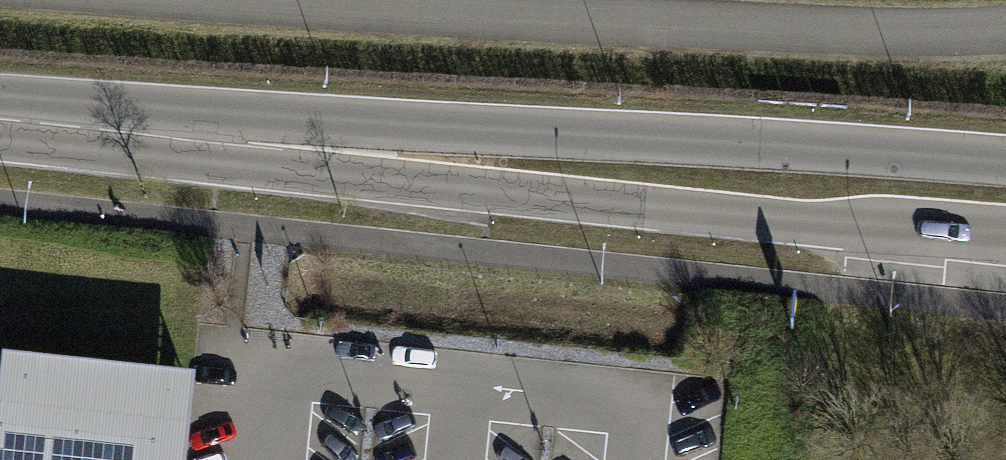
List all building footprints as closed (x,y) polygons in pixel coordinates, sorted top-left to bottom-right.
[(0,363),(0,411),(176,430),(173,459),(185,459),(192,381),(0,363)] [(176,430),(126,425),(0,411),(0,459),(173,459),(176,430)]
